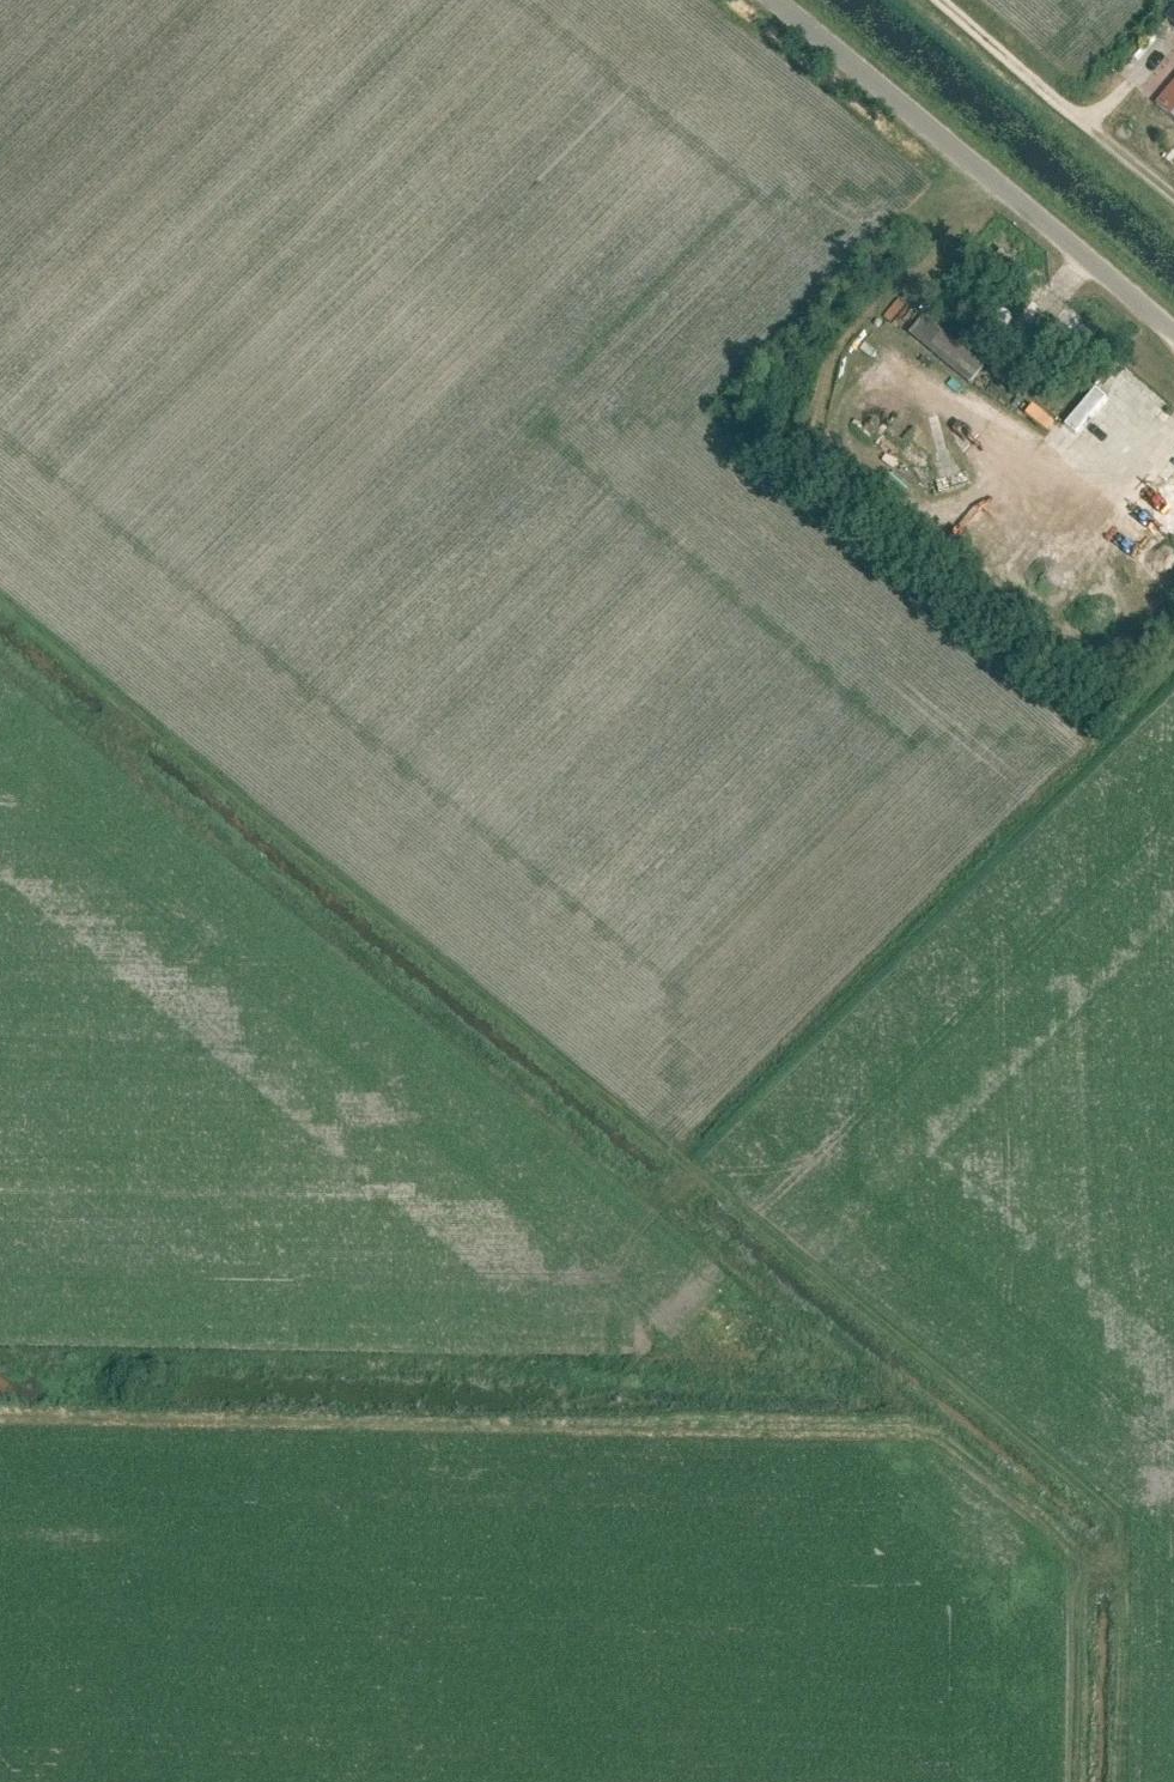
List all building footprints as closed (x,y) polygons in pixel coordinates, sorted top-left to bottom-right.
[(1162,21),(1173,31),(1173,7),(1162,21)] [(1156,105),(1173,120),(1173,83),(1156,105)] [(1004,273),(1012,263),(999,252),(990,262),(1004,273)] [(982,368),(935,330),(922,319),(911,333),(971,381),(982,368)] [(1087,386),(1062,428),(1077,437),(1101,394),(1087,386)]
